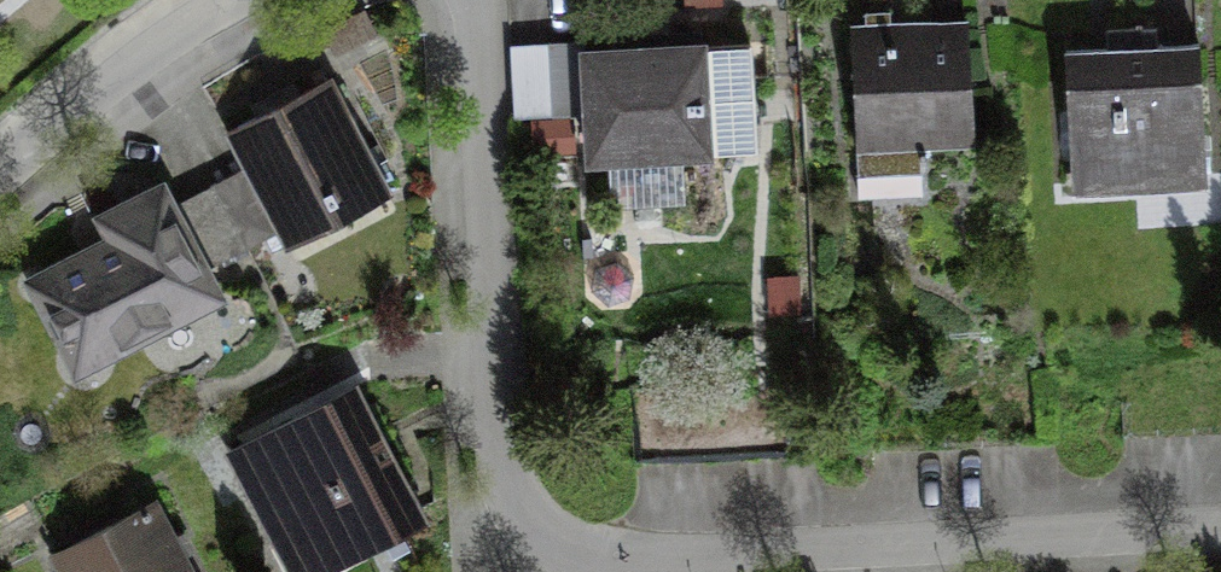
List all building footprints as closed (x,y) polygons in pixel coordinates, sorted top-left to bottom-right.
[(968,24),(850,29),(857,196),(920,193),(917,143),(973,141),(968,24)] [(1122,48),(1064,51),(1070,183),(1204,177),(1198,44),(1158,46),(1157,26),(1121,27),(1122,48)] [(586,113),(584,52),(584,41),(547,42),(550,115),(586,113)] [(751,45),(584,52),(586,113),(589,158),(755,150),(751,45)] [(390,193),(330,77),(225,131),(245,168),(213,184),(246,249),(278,233),(285,247),(390,193)] [(246,249),(213,184),(167,207),(160,193),(134,206),(112,217),(123,238),(36,282),(78,364),(212,296),(199,272),(246,249)] [(810,384),(775,385),(778,456),(813,454),(810,384)] [(775,385),(738,387),(742,458),(778,456),(775,385)] [(738,387),(702,389),(705,460),(742,458),(738,387)] [(702,389),(667,391),(671,461),(705,460),(702,389)] [(633,463),(671,461),(667,391),(630,393),(633,463)] [(361,395),(242,456),(301,569),(420,507),(361,395)] [(151,503),(54,553),(64,571),(187,571),(151,503)]
